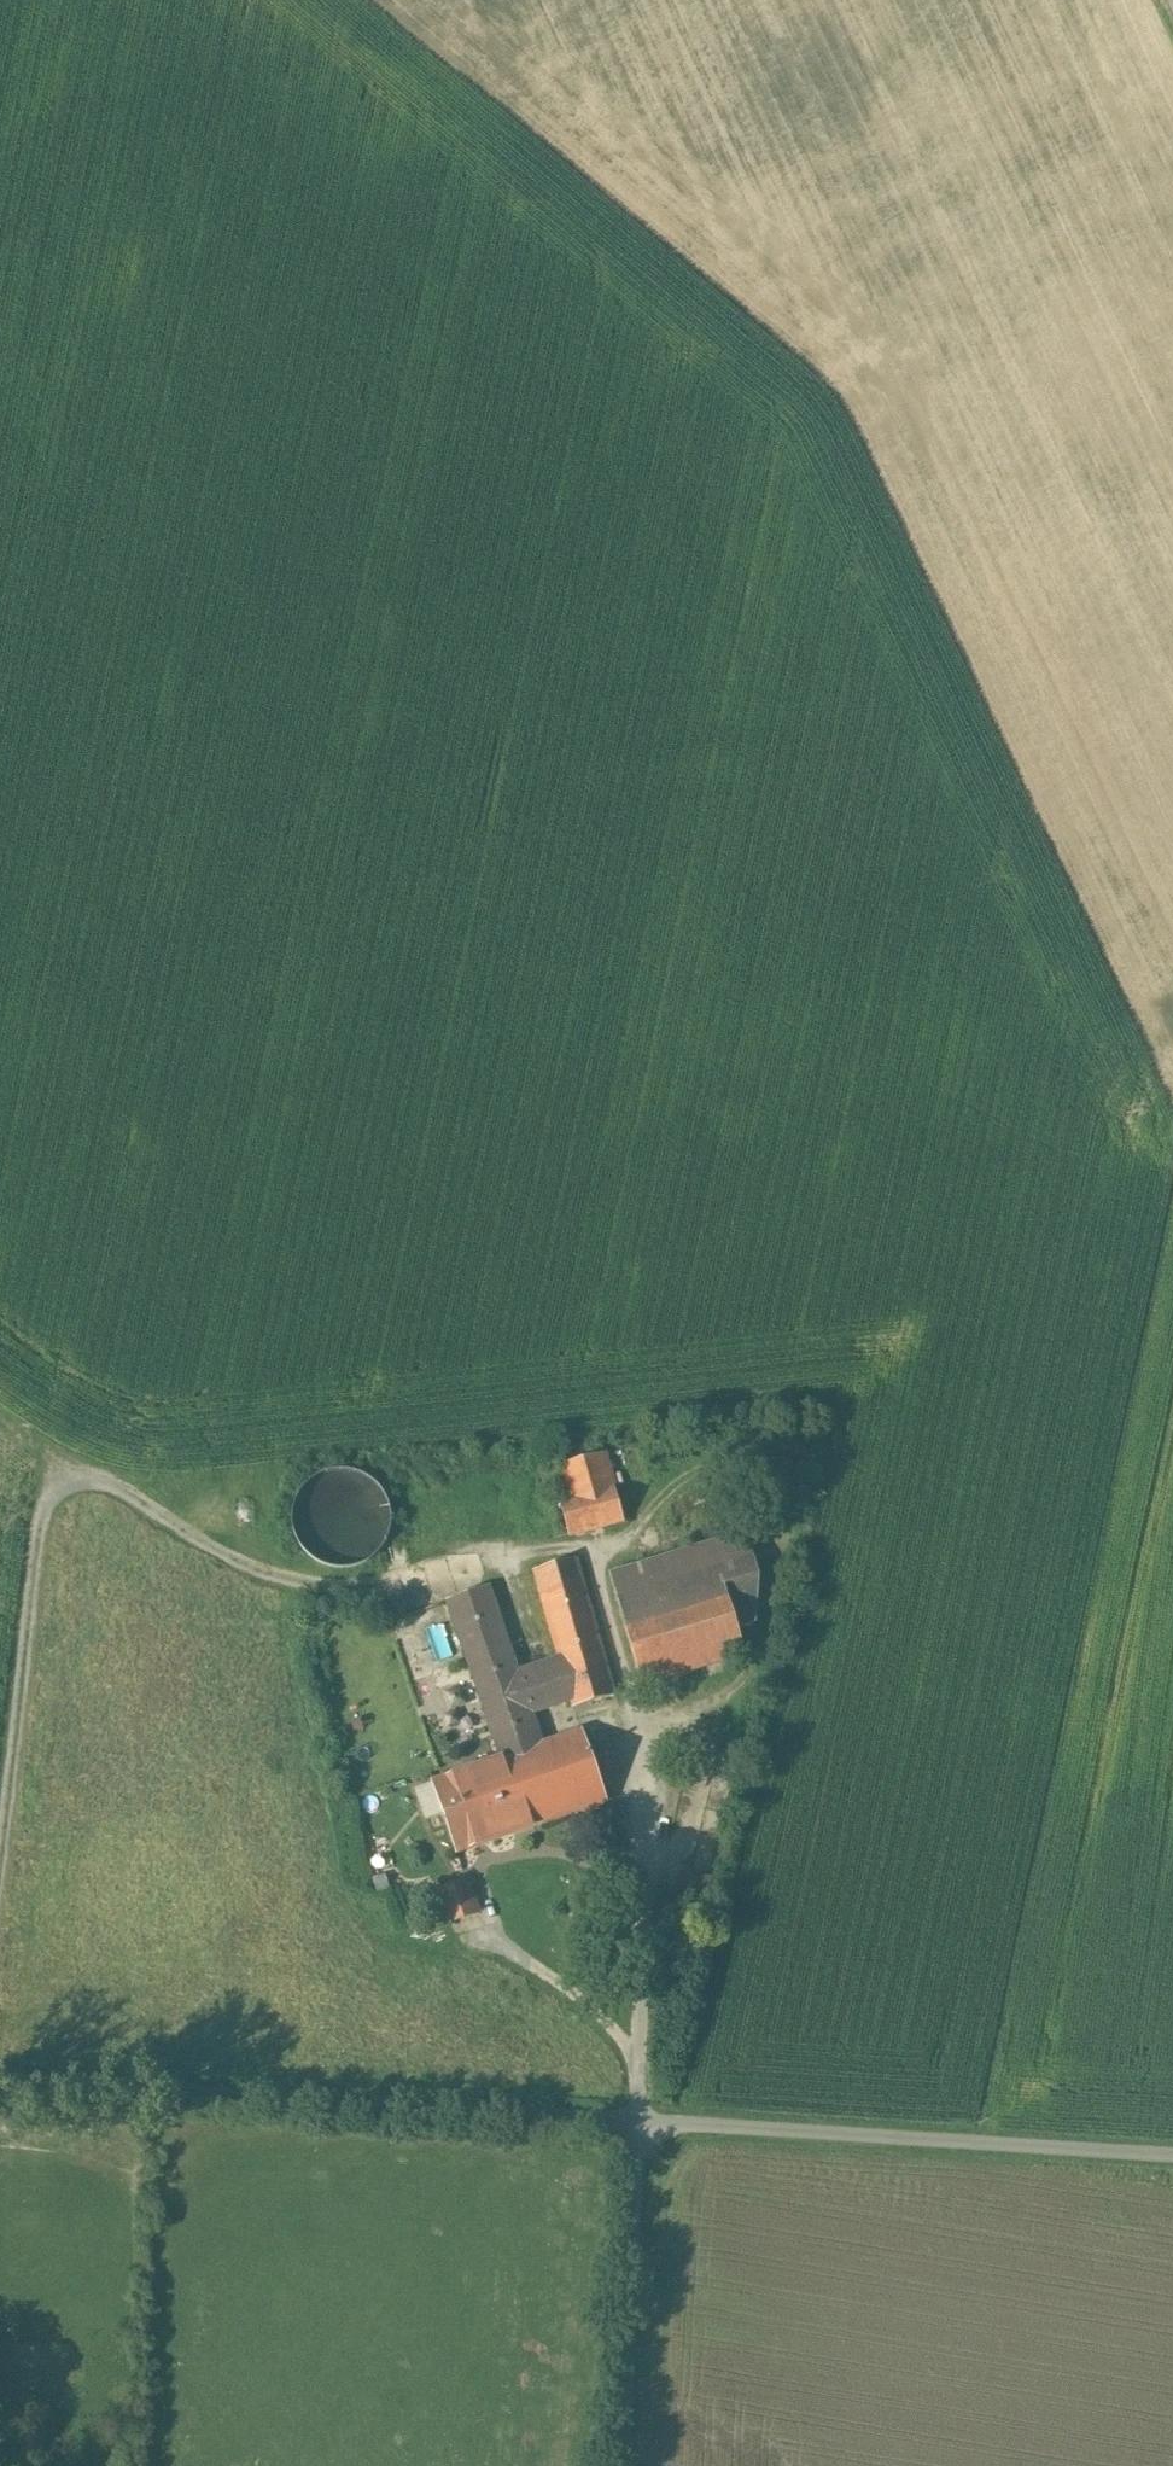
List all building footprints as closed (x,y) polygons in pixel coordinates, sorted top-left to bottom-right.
[(571,1497),(559,1500),(569,1535),(623,1520),(604,1452),(562,1464),(571,1497)] [(303,1478),(310,1563),(384,1557),(377,1472),(303,1478)] [(608,1573),(621,1616),(723,1585),(724,1586),(759,1575),(746,1531),(608,1573)] [(576,1558),(534,1570),(558,1657),(571,1700),(572,1706),(614,1694),(576,1558)] [(488,1585),(446,1600),(501,1758),(543,1743),(532,1713),(517,1670),(488,1585)] [(723,1585),(621,1616),(642,1685),(744,1654),(724,1586),(723,1585)] [(558,1657),(517,1670),(532,1713),(571,1700),(558,1657)] [(581,1729),(550,1740),(574,1810),(606,1799),(591,1755),(592,1754),(593,1753),(594,1752),(595,1750),(595,1749),(596,1747),(596,1746),(595,1744),(595,1742),(594,1741),(593,1739),(592,1738),(590,1737),(589,1737),(586,1736),(584,1736),(581,1729)] [(543,1743),(501,1758),(486,1763),(510,1832),(574,1810),(550,1740),(543,1743)] [(510,1832),(486,1763),(432,1782),(456,1851),(510,1832)] [(716,1878),(700,1877),(699,1897),(704,1898),(714,1898),(716,1878)] [(467,1883),(439,1892),(449,1920),(476,1910),(467,1883)]
